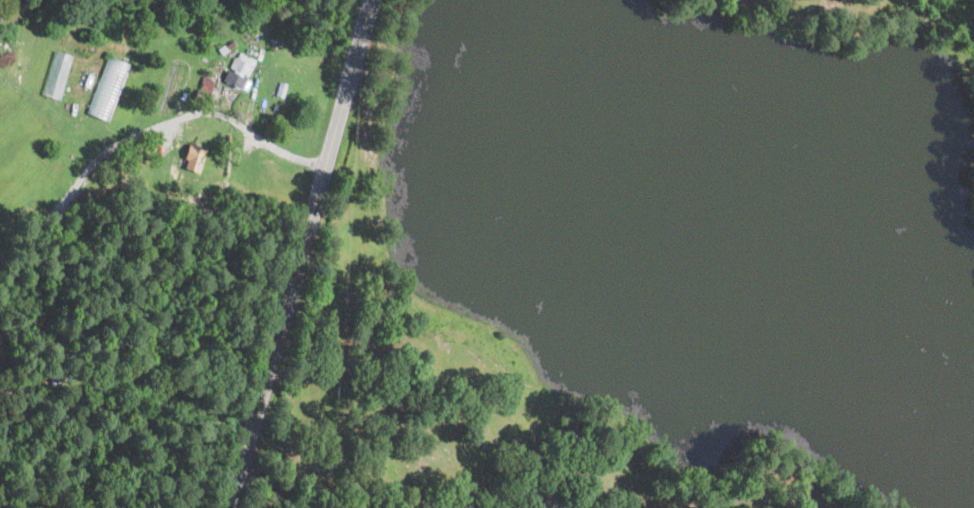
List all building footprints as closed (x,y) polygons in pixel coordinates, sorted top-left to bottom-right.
[(237,44),(224,55),(223,56),(218,50),(220,49),(224,45),(226,47),(234,40),(237,44)] [(243,53),(243,54),(255,60),(248,76),(243,74),(242,76),(248,79),(247,80),(251,82),(247,91),(242,89),(242,90),(223,81),(228,70),(233,73),(234,70),(230,68),(234,58),(237,59),(239,53),(240,54),(241,52),(243,53)] [(130,63),(108,120),(88,113),(110,55),(130,63)] [(213,88),(217,89),(216,93),(219,94),(218,98),(220,98),(218,105),(209,103),(208,106),(195,102),(199,88),(200,89),(204,77),(215,80),(213,88)] [(287,85),(284,97),(277,96),(281,83),(287,85)] [(188,144),(205,150),(198,172),(184,167),(186,159),(183,158),(188,144)] [(11,376),(0,379),(0,358),(7,356),(10,370),(11,372),(11,376)] [(621,493),(615,498),(610,492),(616,487),(621,493)]
